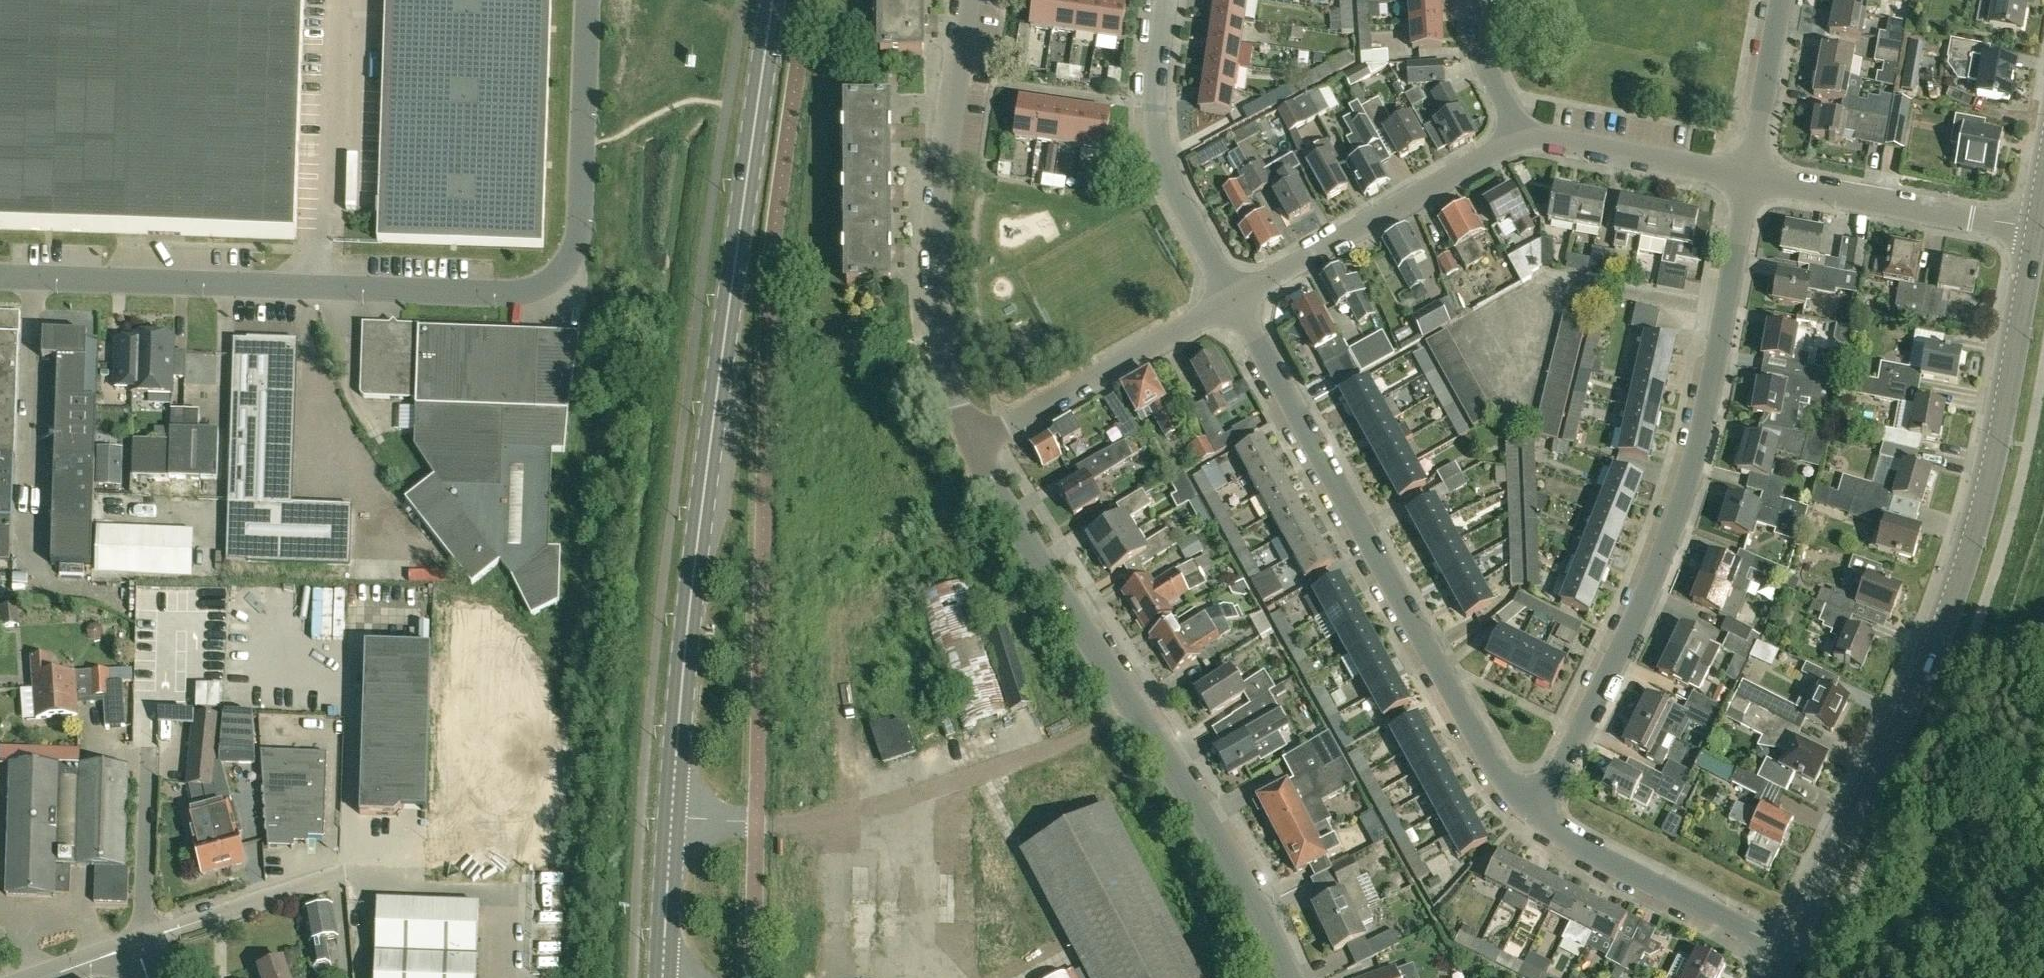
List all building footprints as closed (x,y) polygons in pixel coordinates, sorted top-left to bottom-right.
[(304,0),(0,0),(0,229),(117,233),(148,234),(296,240),(304,0)] [(379,214),(378,241),(543,247),(552,0),(386,0),(379,214)] [(923,0),(881,0),(881,54),(923,54),(924,54),(923,0)] [(1059,0),(1036,0),(1032,28),(1054,31),(1059,0)] [(1081,0),(1059,0),(1054,31),(1077,34),(1081,0)] [(1104,0),(1081,0),(1077,34),(1099,37),(1104,0)] [(1099,37),(1122,41),(1122,40),(1122,36),(1123,32),(1127,3),(1111,1),(1111,0),(1104,0),(1099,37)] [(1246,0),(1217,0),(1214,16),(1243,20),(1246,0)] [(1341,11),(1352,10),(1351,0),(1340,0),(1341,11)] [(1439,0),(1435,0),(1409,2),(1411,25),(1441,23),(1439,0)] [(1868,4),(1880,6),(1881,0),(1836,0),(1835,10),(1866,15),(1868,4)] [(2027,0),(1983,0),(1982,3),(1986,4),(1982,26),(2021,33),(2027,0)] [(1357,4),(1359,28),(1370,28),(1369,4),(1357,4)] [(1353,34),(1352,10),(1341,11),(1342,35),(1353,34)] [(1862,39),(1866,15),(1835,10),(1830,34),(1862,39)] [(1240,44),(1243,20),(1214,16),(1211,40),(1240,44)] [(1442,48),(1441,23),(1411,25),(1412,50),(1442,48)] [(1362,67),(1388,66),(1387,51),(1372,52),(1370,28),(1359,28),(1360,52),(1362,67)] [(1877,50),(1902,55),(1905,38),(1880,33),(1877,50)] [(2008,102),(2015,65),(1988,60),(1990,47),(1951,39),(1947,59),(1971,63),(1967,82),(1979,84),(1977,96),(2008,102)] [(1236,67),(1240,44),(1211,40),(1207,63),(1236,67)] [(1851,78),(1855,53),(1823,47),(1818,71),(1851,78)] [(1896,88),(1902,55),(1877,50),(1875,62),(1884,64),(1882,75),(1878,74),(1876,85),(1896,88)] [(1323,66),(1329,76),(1355,62),(1350,52),(1323,66)] [(1027,57),(1015,55),(1014,62),(1014,67),(1025,69),(1027,57)] [(1039,59),(1027,57),(1025,69),(1025,70),(1037,71),(1039,59)] [(1233,91),(1236,67),(1207,63),(1204,87),(1233,91)] [(1445,84),(1443,63),(1408,65),(1409,86),(1445,84)] [(1070,80),(1071,74),(1072,68),(1058,66),(1057,78),(1070,80)] [(1297,81),(1302,91),(1329,76),(1323,66),(1297,81)] [(1388,66),(1362,67),(1344,76),(1350,88),(1388,67),(1388,66)] [(1080,81),(1080,76),(1081,70),(1072,68),(1071,74),(1070,80),(1080,81)] [(1122,71),(1110,69),(1108,80),(1120,82),(1122,71)] [(1846,102),(1851,78),(1818,71),(1814,96),(1846,102)] [(1297,81),(1270,95),(1276,105),(1302,91),(1297,81)] [(1398,84),(1393,87),(1399,98),(1404,95),(1398,84)] [(1229,116),(1233,91),(1204,87),(1200,111),(1229,116)] [(1425,102),(1418,89),(1406,96),(1413,109),(1425,102)] [(1318,90),(1305,98),(1312,111),(1316,118),(1330,111),(1318,90)] [(1475,137),(1460,109),(1459,110),(1449,91),(1436,98),(1447,118),(1435,124),(1450,151),(1475,137)] [(1249,120),(1276,105),(1270,95),(1244,110),(1249,120)] [(1038,142),(1044,105),(1029,103),(1030,97),(1022,96),(1016,138),(1038,142)] [(1865,114),(1891,119),(1895,99),(1881,96),(1880,99),(1868,97),(1865,114)] [(1305,98),(1278,113),(1288,133),(1295,129),(1305,124),(1316,118),(1312,111),(1305,98)] [(1061,145),(1066,108),(1051,106),(1052,100),(1044,99),(1044,105),(1038,142),(1050,143),(1060,145),(1061,145)] [(1910,102),(1895,99),(1890,125),(1905,128),(1910,102)] [(879,102),(847,102),(847,164),(890,164),(890,139),(892,139),(892,127),(890,127),(890,102),(885,102),(885,100),(879,100),(879,102)] [(1400,159),(1425,145),(1409,117),(1393,126),(1379,100),(1362,110),(1377,136),(1384,131),(1400,159)] [(1083,148),(1088,111),(1074,109),(1075,104),(1067,102),(1066,108),(1061,145),(1083,148)] [(1358,159),(1347,165),(1351,173),(1365,197),(1390,183),(1376,159),(1375,159),(1369,148),(1380,143),(1376,136),(1377,136),(1362,110),(1358,103),(1349,108),(1354,115),(1353,116),(1357,123),(1352,126),(1357,135),(1352,137),(1347,140),(1350,145),(1358,159)] [(1107,142),(1111,114),(1095,112),(1096,107),(1089,106),(1088,111),(1083,148),(1106,151),(1107,146),(1107,142)] [(1874,145),(1886,147),(1891,119),(1865,114),(1847,111),(1846,117),(1816,111),(1811,136),(1843,142),(1845,131),(1876,136),(1874,145)] [(1276,114),(1256,124),(1261,133),(1282,124),(1276,114)] [(1993,172),(2001,134),(1983,131),(1985,123),(1956,117),(1951,144),(1961,146),(1957,165),(1993,172)] [(1261,133),(1256,124),(1232,137),(1237,146),(1261,133)] [(1229,152),(1223,142),(1196,156),(1202,167),(1229,152)] [(1050,143),(1046,176),(1055,177),(1060,145),(1050,143)] [(1301,158),(1295,161),(1299,168),(1302,174),(1310,170),(1328,201),(1347,190),(1327,155),(1332,153),(1327,143),(1308,154),(1301,158)] [(1307,194),(1293,171),(1299,168),(1295,161),(1293,156),(1274,167),(1286,188),(1274,195),(1290,223),(1311,211),(1303,197),(1307,194)] [(1250,169),(1262,190),(1274,184),(1262,162),(1250,169)] [(890,188),(890,164),(847,164),(848,224),(890,224),(890,200),(892,200),(892,188),(890,188)] [(1012,167),(1000,165),(998,176),(1010,178),(1012,167)] [(1250,197),(1262,190),(1250,169),(1238,175),(1250,197)] [(1530,169),(1521,173),(1531,195),(1540,191),(1530,169)] [(1054,189),(1055,185),(1056,178),(1055,177),(1046,176),(1043,176),(1041,187),(1054,189)] [(1065,191),(1066,187),(1067,179),(1056,178),(1055,185),(1054,189),(1065,191)] [(1106,180),(1094,178),(1092,190),(1104,192),(1104,191),(1106,180)] [(1574,226),(1580,192),(1554,187),(1548,221),(1574,226)] [(1522,211),(1509,189),(1484,203),(1497,225),(1510,218),(1520,236),(1532,229),(1522,211)] [(1601,230),(1607,197),(1580,192),(1574,226),(1601,230)] [(1251,239),(1260,255),(1283,242),(1267,214),(1257,220),(1244,195),(1231,202),(1245,227),(1240,230),(1246,241),(1251,239)] [(1641,238),(1647,204),(1621,199),(1614,233),(1617,234),(1614,247),(1626,250),(1628,236),(1641,238)] [(1456,248),(1468,268),(1483,260),(1471,240),(1484,232),(1468,204),(1439,220),(1455,248),(1456,248)] [(1667,243),(1673,209),(1647,204),(1641,238),(1666,242),(1667,243)] [(1705,249),(1708,231),(1696,229),(1699,213),(1673,209),(1667,243),(1666,242),(1662,263),(1676,266),(1680,245),(1705,249)] [(890,248),(890,224),(848,224),(848,285),(890,285),(890,260),(892,260),(892,248),(890,248)] [(1818,257),(1822,232),(1787,226),(1782,251),(1800,254),(1798,265),(1809,267),(1827,270),(1829,259),(1818,257)] [(1383,242),(1411,290),(1425,281),(1413,261),(1424,255),(1408,227),(1383,242)] [(1541,241),(1541,266),(1553,267),(1554,240),(1541,239),(1541,241)] [(1541,269),(1541,266),(1541,241),(1508,260),(1521,284),(1533,278),(1531,274),(1541,269)] [(1847,262),(1829,259),(1827,270),(1859,276),(1865,244),(1851,241),(1847,262)] [(1914,284),(1920,249),(1890,243),(1887,260),(1873,257),(1869,277),(1900,282),(1895,307),(1899,312),(1898,322),(1919,326),(1926,287),(1914,284)] [(1588,274),(1600,276),(1605,250),(1593,247),(1588,274)] [(1616,252),(1605,250),(1600,276),(1611,279),(1616,252)] [(1458,270),(1450,254),(1438,260),(1446,276),(1458,270)] [(1973,297),(1978,267),(1943,260),(1937,289),(1926,287),(1919,326),(1936,329),(1943,291),(1973,297)] [(1662,263),(1660,275),(1687,280),(1689,268),(1676,266),(1662,263)] [(1808,290),(1835,295),(1836,291),(1858,295),(1861,277),(1859,276),(1827,270),(1809,267),(1807,278),(1778,273),(1776,285),(1772,284),(1769,286),(1768,295),(1770,298),(1773,298),(1773,300),(1805,306),(1808,290)] [(1347,301),(1360,323),(1375,314),(1363,292),(1365,291),(1358,278),(1350,282),(1342,268),(1323,279),(1337,306),(1347,301)] [(1684,292),(1687,280),(1660,275),(1657,287),(1684,292)] [(1315,299),(1294,311),(1316,350),(1337,339),(1315,299)] [(1449,322),(1439,303),(1413,318),(1423,337),(1449,322)] [(1669,366),(1675,342),(1654,338),(1661,310),(1638,305),(1633,327),(1649,330),(1647,336),(1646,336),(1640,360),(1669,366)] [(16,456),(21,312),(0,311),(0,559),(10,560),(14,456),(16,456)] [(1564,318),(1561,329),(1585,335),(1588,323),(1564,318)] [(565,452),(569,412),(580,336),(580,335),(420,330),(420,326),(363,324),(361,394),(364,398),(416,400),(416,412),(397,411),(397,430),(415,431),(415,447),(435,478),(405,501),(472,586),(501,563),(512,577),(532,617),(559,603),(561,550),(549,550),(553,452),(565,452)] [(1763,325),(1761,340),(1766,341),(1763,357),(1787,361),(1784,377),(1790,378),(1790,377),(1841,386),(1843,374),(1844,373),(1845,363),(1849,344),(1835,342),(1830,370),(1807,366),(1809,355),(1793,352),(1797,330),(1775,326),(1769,325),(1768,326),(1763,325)] [(1586,349),(1597,352),(1603,329),(1592,326),(1586,349)] [(1293,329),(1281,335),(1288,347),(1299,341),(1293,329)] [(1582,347),(1585,335),(1561,329),(1559,341),(1582,347)] [(1447,331),(1426,342),(1432,353),(1453,341),(1447,331)] [(116,340),(115,387),(132,388),(132,393),(172,394),(172,377),(173,341),(173,337),(171,337),(171,335),(169,333),(159,332),(157,334),(157,336),(133,336),(133,340),(116,340)] [(44,333),(43,358),(59,359),(52,564),(52,565),(92,566),(96,460),(95,460),(99,343),(87,342),(88,334),(44,333)] [(234,339),(228,504),(292,507),(292,505),(298,341),(234,339)] [(1361,344),(1348,352),(1358,369),(1361,374),(1384,361),(1372,339),(1361,344)] [(1438,363),(1459,352),(1453,341),(1432,353),(1438,363)] [(1579,358),(1582,347),(1559,341),(1556,353),(1579,358)] [(1882,363),(1878,381),(1919,388),(1922,376),(1956,383),(1962,353),(1926,346),(1914,344),(1909,368),(1894,365),(1882,363)] [(1591,375),(1597,352),(1586,349),(1580,372),(1591,375)] [(1425,377),(1435,371),(1424,350),(1413,356),(1425,377)] [(1348,352),(1324,366),(1336,388),(1361,374),(1358,369),(1348,352)] [(1465,362),(1459,352),(1438,363),(1444,374),(1465,362)] [(1576,370),(1579,358),(1556,353),(1553,364),(1576,370)] [(1205,403),(1192,410),(1217,455),(1240,442),(1234,431),(1225,437),(1212,415),(1226,407),(1225,405),(1238,398),(1232,386),(1214,355),(1191,368),(1209,398),(1204,401),(1205,403)] [(1664,389),(1669,366),(1640,360),(1635,383),(1664,389)] [(1450,384),(1471,373),(1465,362),(1444,374),(1450,384)] [(1844,373),(1843,374),(1856,376),(1858,365),(1845,363),(1844,373)] [(1573,382),(1576,370),(1553,364),(1550,376),(1573,382)] [(1150,409),(1166,437),(1181,429),(1148,371),(1122,386),(1138,415),(1139,414),(1143,417),(1150,413),(1150,409)] [(1425,377),(1436,397),(1447,391),(1435,371),(1425,377)] [(1580,372),(1575,395),(1586,397),(1591,375),(1580,372)] [(1476,383),(1471,373),(1450,384),(1456,395),(1476,383)] [(1571,393),(1573,382),(1550,376),(1547,388),(1571,393)] [(1751,396),(1749,408),(1753,409),(1753,411),(1764,414),(1762,426),(1774,428),(1780,429),(1793,432),(1794,428),(1796,429),(1799,407),(1801,400),(1811,401),(1812,398),(1818,399),(1816,409),(1836,413),(1841,386),(1790,377),(1790,378),(1788,389),(1758,384),(1755,397),(1751,396)] [(1353,415),(1379,401),(1367,380),(1341,394),(1353,415)] [(1878,381),(1875,398),(1887,401),(1899,403),(1894,432),(1886,430),(1883,443),(1885,443),(1918,452),(1922,438),(1926,439),(1926,438),(1938,441),(1945,405),(1917,400),(1919,388),(1878,381)] [(1461,405),(1482,394),(1476,383),(1456,395),(1461,405)] [(1659,413),(1664,389),(1635,383),(1630,406),(1659,413)] [(1568,405),(1571,393),(1547,388),(1544,399),(1568,405)] [(1115,424),(1124,438),(1127,443),(1133,440),(1141,435),(1114,391),(1103,398),(1118,422),(1115,424)] [(1436,397),(1447,417),(1458,411),(1447,391),(1436,397)] [(1488,404),(1482,394),(1461,405),(1467,416),(1488,404)] [(1575,395),(1569,417),(1580,420),(1586,397),(1575,395)] [(1565,417),(1568,405),(1544,399),(1541,411),(1565,417)] [(1365,436),(1391,422),(1379,401),(1353,415),(1365,436)] [(1494,415),(1488,404),(1467,416),(1473,426),(1494,415)] [(1653,436),(1659,413),(1630,406),(1624,429),(1653,436)] [(185,411),(171,410),(170,429),(170,442),(134,441),(132,485),(168,487),(168,496),(200,497),(201,478),(217,478),(219,430),(199,430),(199,411),(185,411)] [(1470,432),(1458,411),(1447,417),(1459,438),(1470,432)] [(1562,428),(1565,417),(1541,411),(1539,423),(1562,428)] [(1061,457),(1055,447),(1052,443),(1060,438),(1063,444),(1081,434),(1070,414),(1039,432),(1041,436),(1029,443),(1043,467),(1061,457)] [(1574,443),(1580,420),(1569,417),(1563,440),(1574,443)] [(1377,457),(1402,442),(1403,443),(1412,438),(1405,425),(1396,430),(1391,422),(1365,436),(1377,457)] [(1559,440),(1562,428),(1539,423),(1536,434),(1559,440)] [(1648,459),(1653,436),(1624,429),(1619,453),(1648,459)] [(1746,436),(1737,471),(1751,474),(1747,490),(1763,494),(1765,495),(1769,478),(1775,452),(1802,459),(1801,464),(1822,469),(1828,439),(1808,436),(1808,435),(1793,432),(1780,429),(1776,444),(1746,436)] [(1088,483),(1105,473),(1140,451),(1133,440),(1127,443),(1124,438),(1076,468),(1081,477),(1060,491),(1074,514),(1098,500),(1088,483)] [(1273,459),(1262,438),(1236,453),(1248,473),(1273,459)] [(1216,455),(1206,439),(1188,449),(1197,466),(1216,455)] [(1414,463),(1403,443),(1402,442),(1377,457),(1388,478),(1414,463)] [(1843,476),(1838,493),(1854,498),(1890,509),(1893,497),(1921,506),(1926,490),(1929,491),(1932,490),(1936,477),(1934,475),(1931,474),(1931,471),(1919,467),(1920,467),(1915,466),(1918,452),(1885,443),(1880,457),(1872,485),(1867,483),(1859,481),(1843,476)] [(1506,444),(1507,469),(1518,468),(1517,444),(1506,444)] [(1522,447),(1523,471),(1535,471),(1535,447),(1522,447)] [(122,449),(97,448),(96,486),(120,487),(122,449)] [(1259,494),(1285,480),(1273,459),(1248,473),(1259,494)] [(1400,498),(1426,484),(1414,463),(1388,478),(1400,498)] [(1442,485),(1461,475),(1455,464),(1437,474),(1442,485)] [(1508,492),(1519,492),(1518,468),(1507,469),(1508,492)] [(1633,501),(1641,479),(1613,468),(1605,490),(1633,501)] [(1193,476),(1205,498),(1215,492),(1203,470),(1193,476)] [(1535,471),(1523,471),(1524,495),(1536,494),(1535,471)] [(1188,502),(1197,498),(1183,473),(1169,481),(1176,495),(1171,497),(1177,509),(1188,503),(1188,502)] [(1461,475),(1442,485),(1448,496),(1467,486),(1461,475)] [(1271,515),(1297,501),(1285,480),(1259,494),(1271,515)] [(1233,500),(1253,492),(1248,481),(1228,490),(1233,500)] [(1100,554),(1135,532),(1127,519),(1151,504),(1142,489),(1117,505),(1123,514),(1088,536),(1100,554)] [(121,506),(120,490),(104,491),(105,507),(121,506)] [(1624,523),(1633,501),(1605,490),(1596,512),(1624,523)] [(1217,518),(1227,513),(1215,492),(1205,498),(1217,518)] [(1509,516),(1520,515),(1519,492),(1508,492),(1509,516)] [(1525,518),(1537,518),(1536,494),(1524,495),(1525,518)] [(1730,497),(1721,527),(1749,536),(1753,524),(1776,532),(1785,501),(1780,500),(1765,495),(1763,494),(1759,507),(1730,497)] [(1212,525),(1197,498),(1188,502),(1188,503),(1204,529),(1212,525)] [(1854,498),(1849,515),(1884,526),(1877,550),(1912,560),(1921,531),(1887,520),(1890,509),(1854,498)] [(1446,520),(1434,499),(1408,513),(1420,534),(1446,520)] [(1308,522),(1297,501),(1271,515),(1282,536),(1308,522)] [(351,507),(292,505),(292,507),(228,504),(226,561),(349,565),(351,507)] [(1616,545),(1624,523),(1596,512),(1588,534),(1616,545)] [(1228,539),(1238,534),(1227,513),(1217,518),(1228,539)] [(1509,539),(1521,539),(1520,515),(1509,516),(1509,539)] [(1526,542),(1538,541),(1537,518),(1525,518),(1526,542)] [(1457,541),(1446,520),(1420,534),(1432,555),(1457,541)] [(1320,543),(1308,522),(1282,536),(1294,557),(1320,543)] [(1112,573),(1146,551),(1152,560),(1177,545),(1167,529),(1143,544),(1135,532),(1100,554),(1112,573)] [(97,555),(121,553),(119,530),(95,532),(97,555)] [(1250,555),(1238,534),(1228,539),(1240,560),(1250,555)] [(1607,567),(1616,545),(1588,534),(1579,557),(1607,567)] [(1186,561),(1203,551),(1195,536),(1177,546),(1186,561)] [(1510,563),(1522,562),(1521,539),(1509,539),(1510,563)] [(1443,576),(1469,562),(1457,541),(1432,555),(1443,576)] [(1527,565),(1539,565),(1538,541),(1526,542),(1527,565)] [(1332,564),(1320,543),(1294,557),(1306,578),(1332,564)] [(1739,552),(1735,564),(1711,555),(1702,579),(1746,596),(1750,584),(1746,582),(1750,571),(1783,584),(1788,571),(1739,552)] [(1261,575),(1250,555),(1240,560),(1251,581),(1261,575)] [(1599,590),(1607,567),(1579,557),(1570,579),(1599,590)] [(1853,557),(1850,567),(1853,571),(1867,576),(1861,591),(1853,588),(1850,596),(1832,589),(1826,606),(1852,616),(1857,606),(1890,619),(1901,590),(1875,581),(1880,567),(1853,557)] [(1176,584),(1200,572),(1193,561),(1174,571),(1154,584),(1149,576),(1123,593),(1135,611),(1176,584)] [(1455,597),(1481,582),(1469,562),(1443,576),(1455,597)] [(1522,562),(1510,563),(1511,587),(1523,586),(1522,562)] [(1539,565),(1527,565),(1528,589),(1540,589),(1539,565)] [(1147,629),(1172,613),(1168,605),(1188,592),(1207,583),(1200,572),(1176,584),(1135,611),(1147,629)] [(1261,575),(1251,581),(1263,602),(1273,596),(1261,575)] [(1351,599),(1340,578),(1314,592),(1326,613),(1351,599)] [(1590,612),(1599,590),(1570,579),(1562,601),(1590,612)] [(1736,623),(1746,596),(1702,579),(1693,602),(1721,613),(1719,617),(1726,620),(1721,631),(1727,634),(1728,634),(1755,647),(1760,636),(1752,632),(1753,630),(1736,623)] [(1493,604),(1481,582),(1455,597),(1467,618),(1493,604)] [(1006,715),(966,583),(915,596),(961,729),(1006,715)] [(1514,604),(1536,615),(1541,604),(1519,594),(1514,604)] [(1363,620),(1351,599),(1326,613),(1337,634),(1363,620)] [(1541,604),(1536,615),(1557,625),(1562,615),(1541,604)] [(20,626),(18,606),(0,608),(2,628),(20,626)] [(1861,672),(1874,639),(1848,628),(1852,616),(1826,606),(1819,622),(1824,624),(1823,628),(1832,632),(1831,637),(1837,639),(1829,659),(1833,661),(1861,672)] [(1212,623),(1225,618),(1219,607),(1203,614),(1182,627),(1177,620),(1151,637),(1162,654),(1212,623)] [(1271,618),(1282,639),(1294,633),(1282,612),(1271,618)] [(1562,615),(1557,625),(1579,636),(1584,625),(1562,615)] [(1174,672),(1200,656),(1198,654),(1231,631),(1230,629),(1225,618),(1212,623),(1162,654),(1174,672)] [(1349,655),(1374,640),(1363,620),(1337,634),(1349,655)] [(91,626),(88,631),(89,638),(95,641),(101,639),(105,634),(103,628),(97,624),(91,626)] [(1748,662),(1755,647),(1728,634),(1727,634),(1720,648),(1709,643),(1711,641),(1682,627),(1670,651),(1711,670),(1720,649),(1748,662)] [(1509,667),(1523,640),(1501,630),(1488,656),(1509,667)] [(1032,708),(1008,631),(987,638),(1011,715),(1032,708)] [(1294,660),(1305,654),(1294,633),(1282,639),(1294,660)] [(1386,661),(1374,640),(1349,655),(1360,676),(1386,661)] [(1531,677),(1544,651),(1523,640),(1509,667),(1531,677)] [(427,811),(433,649),(367,646),(361,815),(395,816),(402,810),(427,811)] [(1553,688),(1566,661),(1544,651),(1531,677),(1553,688)] [(1700,693),(1711,670),(1670,651),(1659,674),(1688,688),(1700,693)] [(1306,681),(1317,674),(1305,654),(1294,660),(1306,681)] [(50,656),(33,657),(35,690),(47,689),(48,698),(60,697),(60,693),(70,692),(70,689),(76,689),(76,687),(92,686),(91,672),(75,673),(51,675),(50,656)] [(1397,682),(1386,661),(1360,676),(1372,696),(1397,682)] [(1031,674),(1029,666),(1022,669),(1024,677),(1031,674)] [(1251,704),(1269,692),(1275,688),(1264,671),(1241,686),(1230,669),(1196,691),(1212,715),(1244,694),(1251,704)] [(109,671),(91,672),(92,686),(123,684),(122,671),(109,672),(109,671)] [(1317,701),(1328,695),(1317,674),(1306,681),(1317,701)] [(1409,703),(1397,682),(1372,696),(1383,717),(1409,703)] [(1832,733),(1848,701),(1813,683),(1804,702),(1800,700),(1795,708),(1742,682),(1735,698),(1800,731),(1806,720),(1832,733)] [(47,689),(35,690),(37,718),(78,715),(77,701),(104,700),(106,728),(125,727),(123,684),(92,686),(76,687),(76,689),(70,689),(70,692),(60,693),(60,697),(48,698),(47,689)] [(1341,690),(1330,696),(1335,704),(1345,698),(1341,690)] [(1277,742),(1274,737),(1289,728),(1269,692),(1251,704),(1251,705),(1233,717),(1241,731),(1213,747),(1230,775),(1258,758),(1255,754),(1277,742)] [(1696,708),(1719,719),(1724,709),(1693,693),(1688,704),(1696,708)] [(1329,722),(1340,716),(1328,695),(1317,701),(1329,722)] [(1633,717),(1637,719),(1636,720),(1675,739),(1688,712),(1663,700),(1661,703),(1648,697),(1642,707),(1639,706),(1633,717)] [(1795,742),(1800,731),(1735,698),(1728,711),(1744,718),(1740,726),(1762,737),(1767,734),(1780,741),(1776,748),(1788,753),(1780,769),(1813,786),(1827,758),(1795,742)] [(1719,719),(1696,708),(1689,723),(1712,734),(1719,719)] [(224,719),(194,716),(187,785),(217,788),(224,719)] [(256,763),(254,716),(226,716),(222,760),(256,763)] [(943,719),(948,742),(959,739),(953,716),(943,719)] [(1340,716),(1329,722),(1340,743),(1352,737),(1340,716)] [(916,753),(904,717),(872,728),(884,764),(916,753)] [(1429,738),(1417,717),(1391,731),(1403,752),(1429,738)] [(1675,740),(1675,739),(1636,720),(1624,744),(1648,755),(1646,758),(1662,766),(1669,753),(1675,740)] [(268,747),(267,725),(258,725),(259,747),(268,747)] [(1284,848),(1328,824),(1332,822),(1322,803),(1357,785),(1330,733),(1306,746),(1317,767),(1258,799),(1284,848)] [(1440,759),(1429,738),(1403,752),(1415,773),(1440,759)] [(325,836),(328,754),(262,751),(269,848),(293,849),(294,843),(308,844),(308,835),(325,836)] [(1349,757),(1361,779),(1372,772),(1360,751),(1349,757)] [(1756,801),(1763,804),(1776,811),(1785,793),(1758,780),(1703,754),(1696,767),(1758,797),(1756,801)] [(1452,780),(1440,759),(1415,773),(1426,794),(1452,780)] [(1691,774),(1669,762),(1662,775),(1685,787),(1691,774)] [(10,796),(7,896),(55,897),(55,894),(70,895),(71,866),(78,866),(77,867),(95,868),(94,902),(128,904),(129,867),(125,867),(129,767),(63,765),(41,765),(11,764),(10,796)] [(1685,787),(1662,775),(1647,768),(1641,778),(1614,765),(1603,788),(1646,810),(1654,795),(1676,806),(1685,787)] [(470,788),(468,771),(430,774),(432,790),(470,788)] [(1372,799),(1384,793),(1372,772),(1361,779),(1372,799)] [(1464,801),(1452,780),(1426,794),(1438,815),(1464,801)] [(1384,820),(1395,814),(1384,793),(1372,799),(1384,820)] [(221,804),(209,807),(225,868),(246,863),(238,833),(242,832),(233,800),(221,804)] [(1449,836),(1475,822),(1464,801),(1438,815),(1449,836)] [(1751,830),(1750,832),(1751,832),(1748,840),(1748,849),(1751,850),(1746,861),(1769,872),(1795,820),(1776,811),(1763,804),(1758,814),(1737,804),(1729,819),(1751,830)] [(1110,806),(1020,854),(1087,977),(1203,977),(1110,806)] [(197,810),(187,813),(195,843),(204,874),(225,868),(209,807),(197,810)] [(1395,840),(1406,834),(1395,814),(1384,820),(1395,840)] [(1670,814),(1661,833),(1673,839),(1682,820),(1670,814)] [(1461,857),(1487,843),(1475,822),(1449,836),(1461,857)] [(1325,855),(1340,847),(1328,824),(1284,848),(1297,872),(1310,865),(1314,872),(1330,864),(1325,855)] [(1380,826),(1368,833),(1374,846),(1387,839),(1380,826)] [(1407,861),(1418,855),(1406,834),(1395,840),(1407,861)] [(434,879),(489,883),(491,851),(433,847),(431,864),(435,865),(434,879)] [(1507,892),(1520,865),(1498,854),(1485,881),(1507,892)] [(1418,855),(1407,861),(1418,882),(1429,876),(1418,855)] [(1367,909),(1367,910),(1370,909),(1356,880),(1361,878),(1352,860),(1332,869),(1344,893),(1314,907),(1324,929),(1355,915),(1367,909)] [(1528,902),(1541,876),(1520,865),(1507,892),(1528,902)] [(1549,913),(1563,886),(1541,876),(1528,902),(1549,913)] [(1436,878),(1428,883),(1431,889),(1441,884),(1437,878),(1436,878)] [(1571,924),(1584,897),(1563,886),(1549,913),(1571,924)] [(1592,934),(1605,908),(1584,897),(1571,924),(1592,934)] [(378,902),(376,977),(485,977),(487,905),(378,902)] [(304,912),(314,967),(330,964),(326,940),(339,938),(333,907),(304,912)] [(1618,966),(1630,942),(1618,936),(1627,919),(1605,908),(1592,934),(1586,946),(1608,957),(1606,960),(1618,966)] [(1335,951),(1365,937),(1361,928),(1373,922),(1367,910),(1367,909),(1355,915),(1324,929),(1335,951)] [(1401,945),(1394,931),(1368,943),(1375,958),(1401,945)] [(1455,942),(1477,953),(1482,943),(1460,932),(1455,942)] [(1647,950),(1630,942),(1618,966),(1635,975),(1647,950)] [(1498,964),(1503,953),(1482,943),(1477,953),(1498,964)] [(1524,964),(1519,974),(1527,977),(1544,977),(1545,975),(1545,974),(1551,961),(1531,951),(1524,964)] [(1683,977),(1719,977),(1725,966),(1696,952),(1683,977)] [(1519,974),(1524,964),(1503,953),(1498,964),(1519,974)] [(263,977),(290,977),(284,960),(259,969),(263,977)] [(1396,966),(1363,977),(1400,977),(1396,966)] [(1611,977),(1620,977),(1623,972),(1616,968),(1611,977)]
